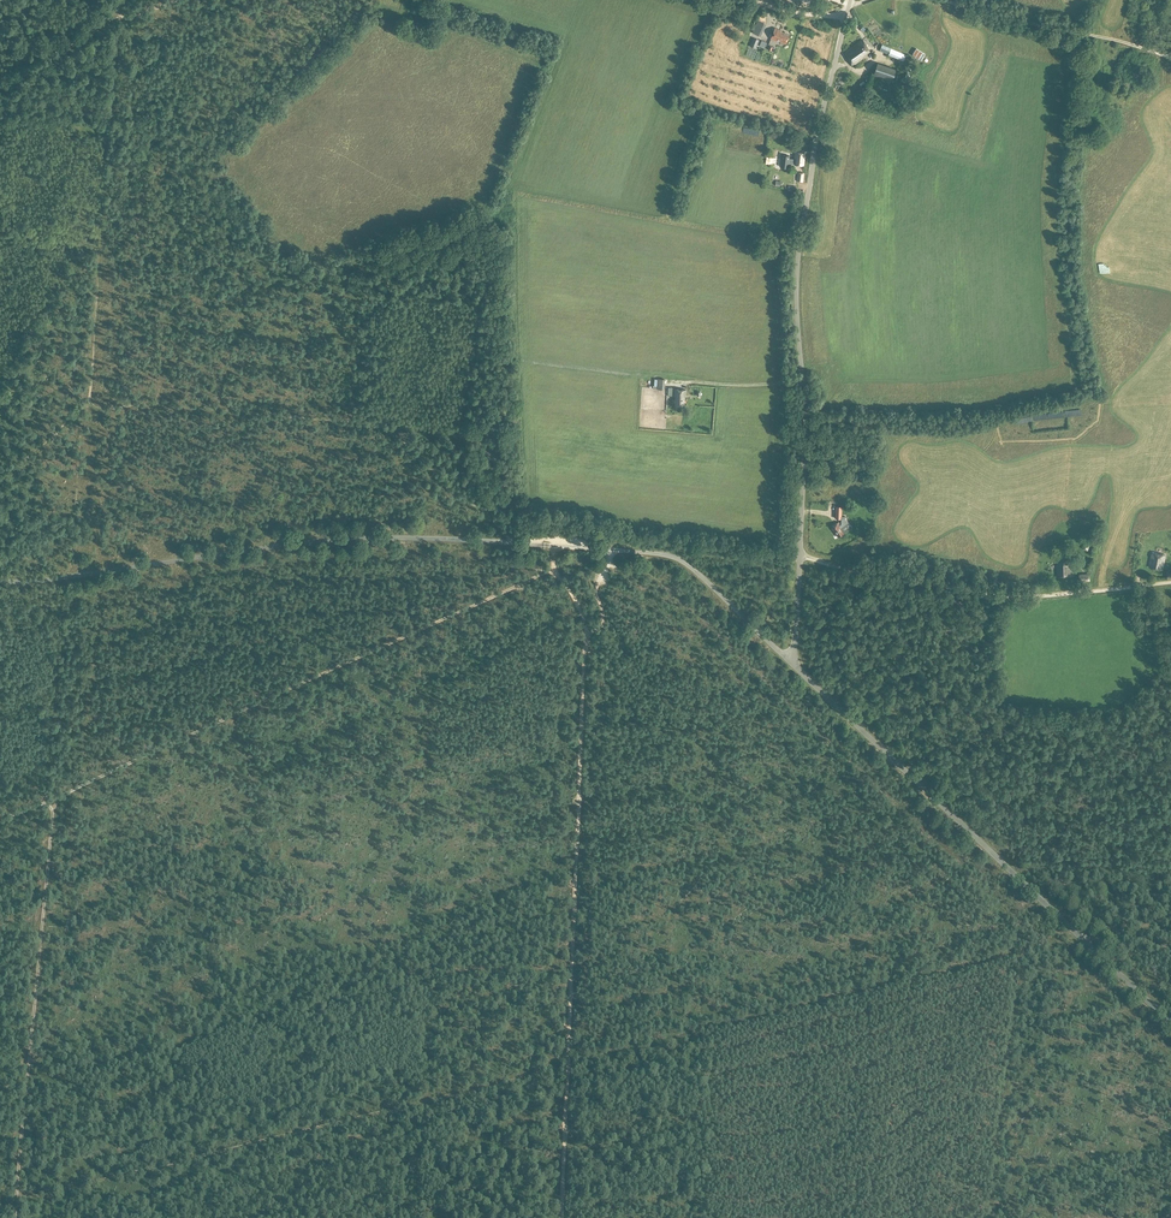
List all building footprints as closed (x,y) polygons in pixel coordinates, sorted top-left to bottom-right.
[(758,19),(753,32),(761,35),(767,23),(758,19)] [(775,28),(771,39),(777,41),(778,40),(786,43),(789,35),(781,32),(782,31),(775,28)] [(753,38),(750,46),(756,49),(759,40),(753,38)] [(870,53),(862,40),(845,53),(853,66),(870,53)] [(906,55),(883,44),(880,51),(903,61),(906,55)] [(896,69),(877,63),(873,75),(892,82),(896,69)] [(805,153),(796,152),(794,164),(804,165),(805,153)] [(685,396),(687,396),(687,390),(675,390),(675,396),(676,396),(676,405),(685,405),(685,396)] [(832,527),(839,538),(845,533),(840,526),(841,525),(839,522),(832,527)] [(1166,555),(1153,553),(1150,567),(1163,570),(1166,555)] [(1070,559),(1057,559),(1058,576),(1071,576),(1070,559)]
